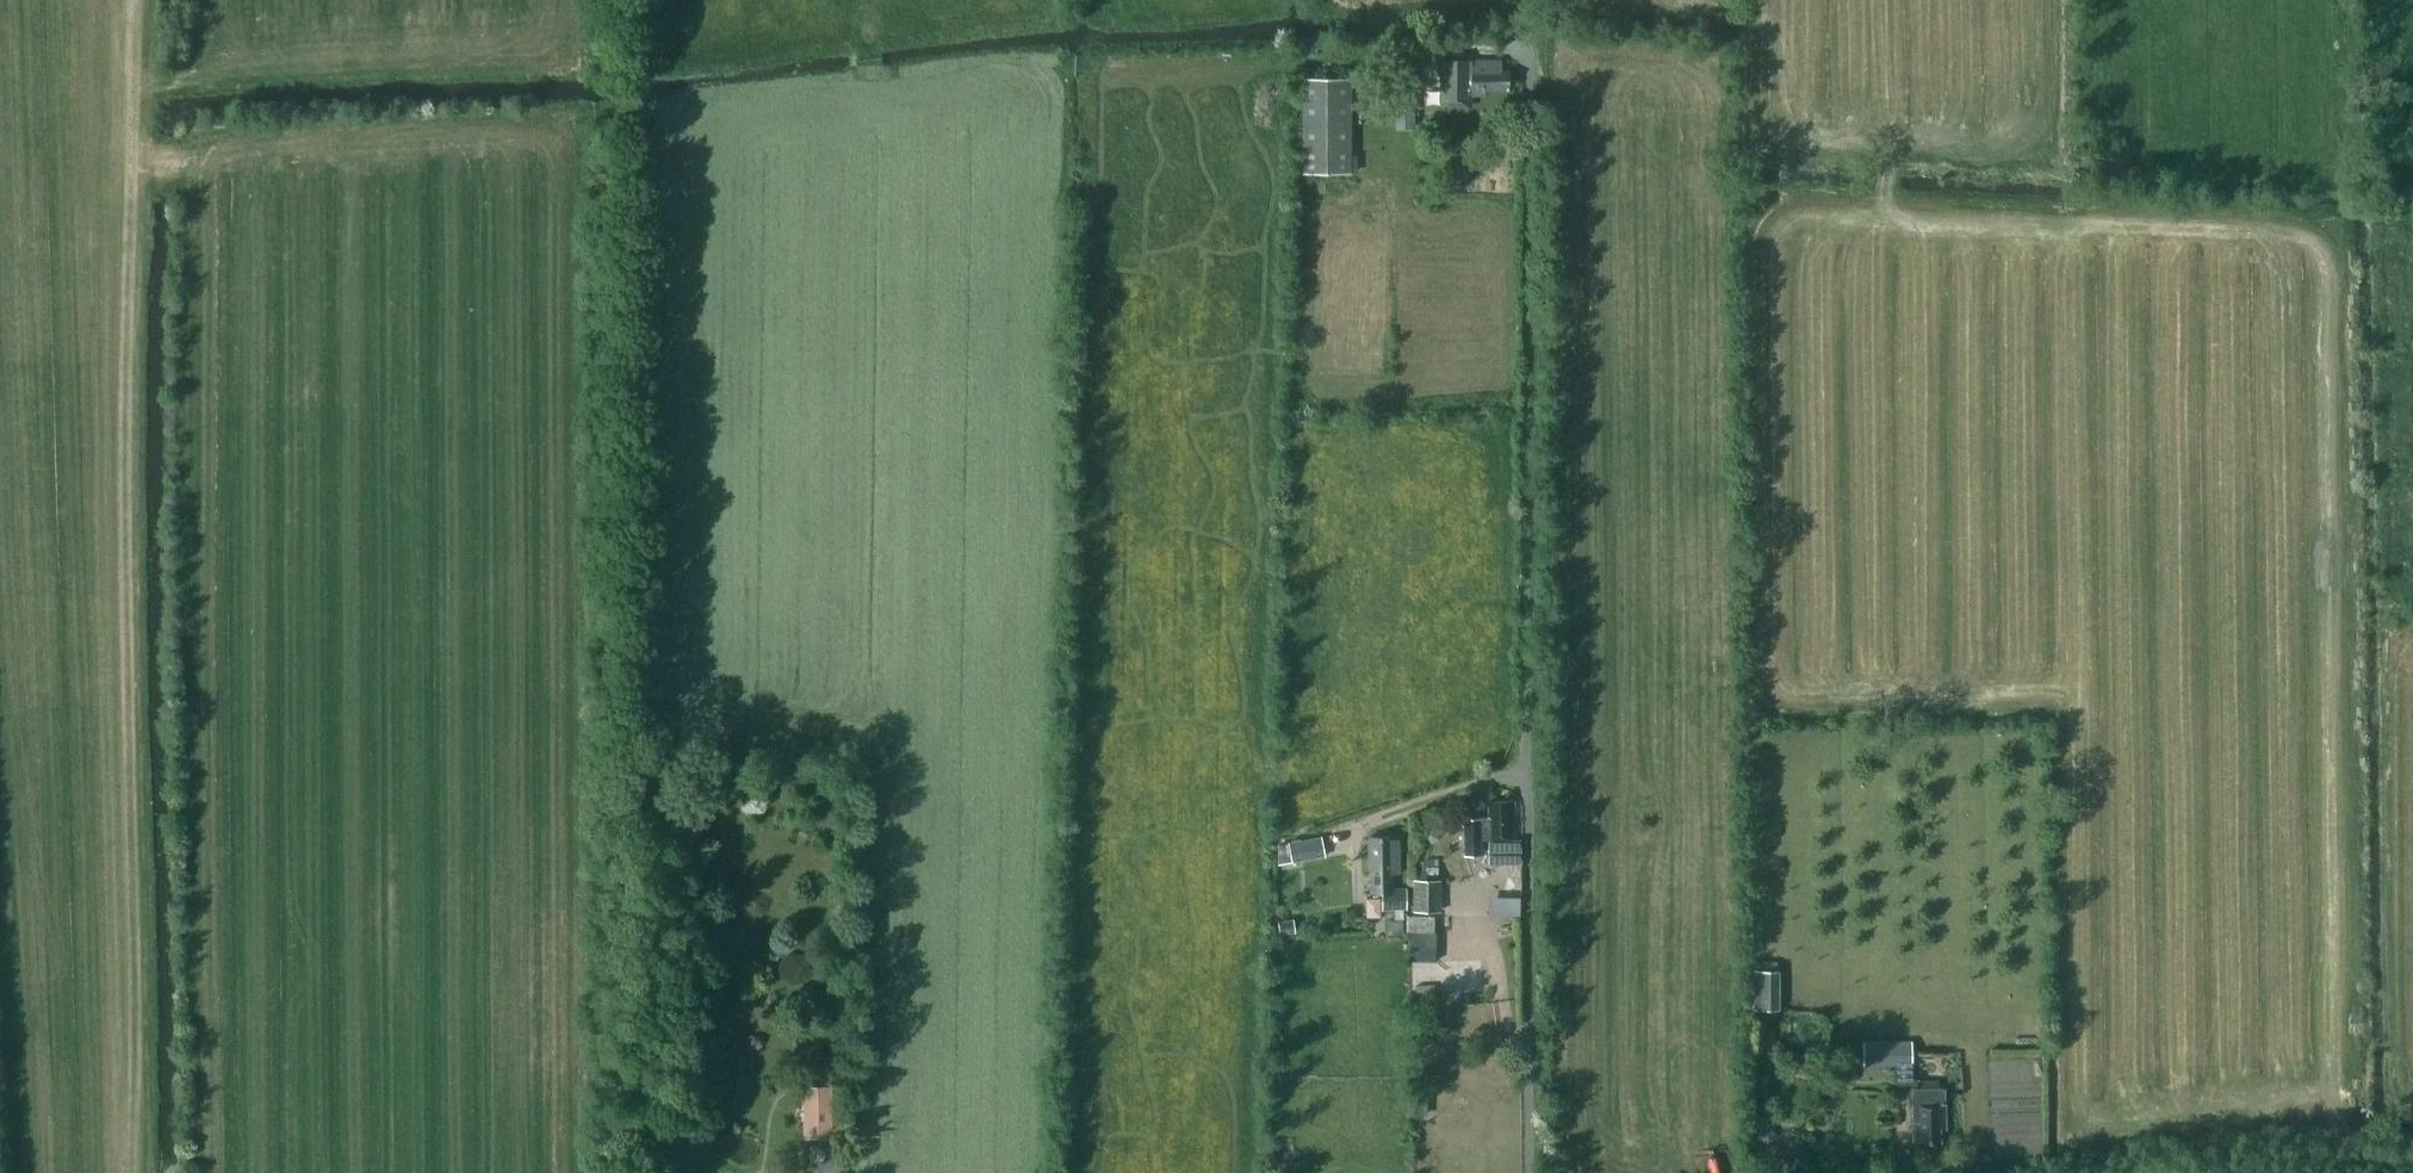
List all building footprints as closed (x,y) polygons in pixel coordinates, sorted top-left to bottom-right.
[(1437,59),(1436,108),(1467,108),(1467,94),(1482,94),(1482,90),(1507,91),(1507,70),(1499,70),(1499,59),(1467,58),(1467,60),(1460,59),(1437,59)] [(1414,73),(1395,73),(1394,128),(1414,128),(1414,73)] [(1301,173),(1349,173),(1350,78),(1302,78),(1301,173)] [(1488,835),(1489,855),(1515,854),(1514,797),(1487,798),(1488,823),(1479,823),(1478,814),(1463,815),(1464,852),(1479,852),(1479,835),(1488,835)] [(1441,819),(1426,836),(1433,842),(1448,826),(1441,819)] [(1289,841),(1292,862),(1326,855),(1322,835),(1289,841)] [(1382,893),(1382,906),(1405,905),(1404,888),(1392,888),(1392,873),(1401,873),(1400,838),(1390,838),(1390,835),(1367,835),(1368,873),(1369,873),(1370,893),(1382,893)] [(1442,911),(1442,879),(1414,879),(1414,911),(1442,911)] [(1492,895),(1493,912),(1524,911),(1524,894),(1492,895)] [(1780,1008),(1780,970),(1777,970),(1777,961),(1760,961),(1760,971),(1757,971),(1756,1008),(1759,1008),(1759,1017),(1778,1017),(1778,1008),(1780,1008)] [(1757,1044),(1775,1045),(1775,1028),(1758,1027),(1757,1044)] [(1912,1063),(1912,1041),(1864,1042),(1864,1064),(1912,1063)] [(817,1138),(832,1138),(832,1085),(803,1085),(803,1138),(817,1138)] [(1944,1130),(1944,1090),(1912,1090),(1913,1144),(1939,1143),(1939,1130),(1944,1130)] [(817,1172),(840,1172),(840,1138),(832,1138),(817,1138),(817,1172)]
